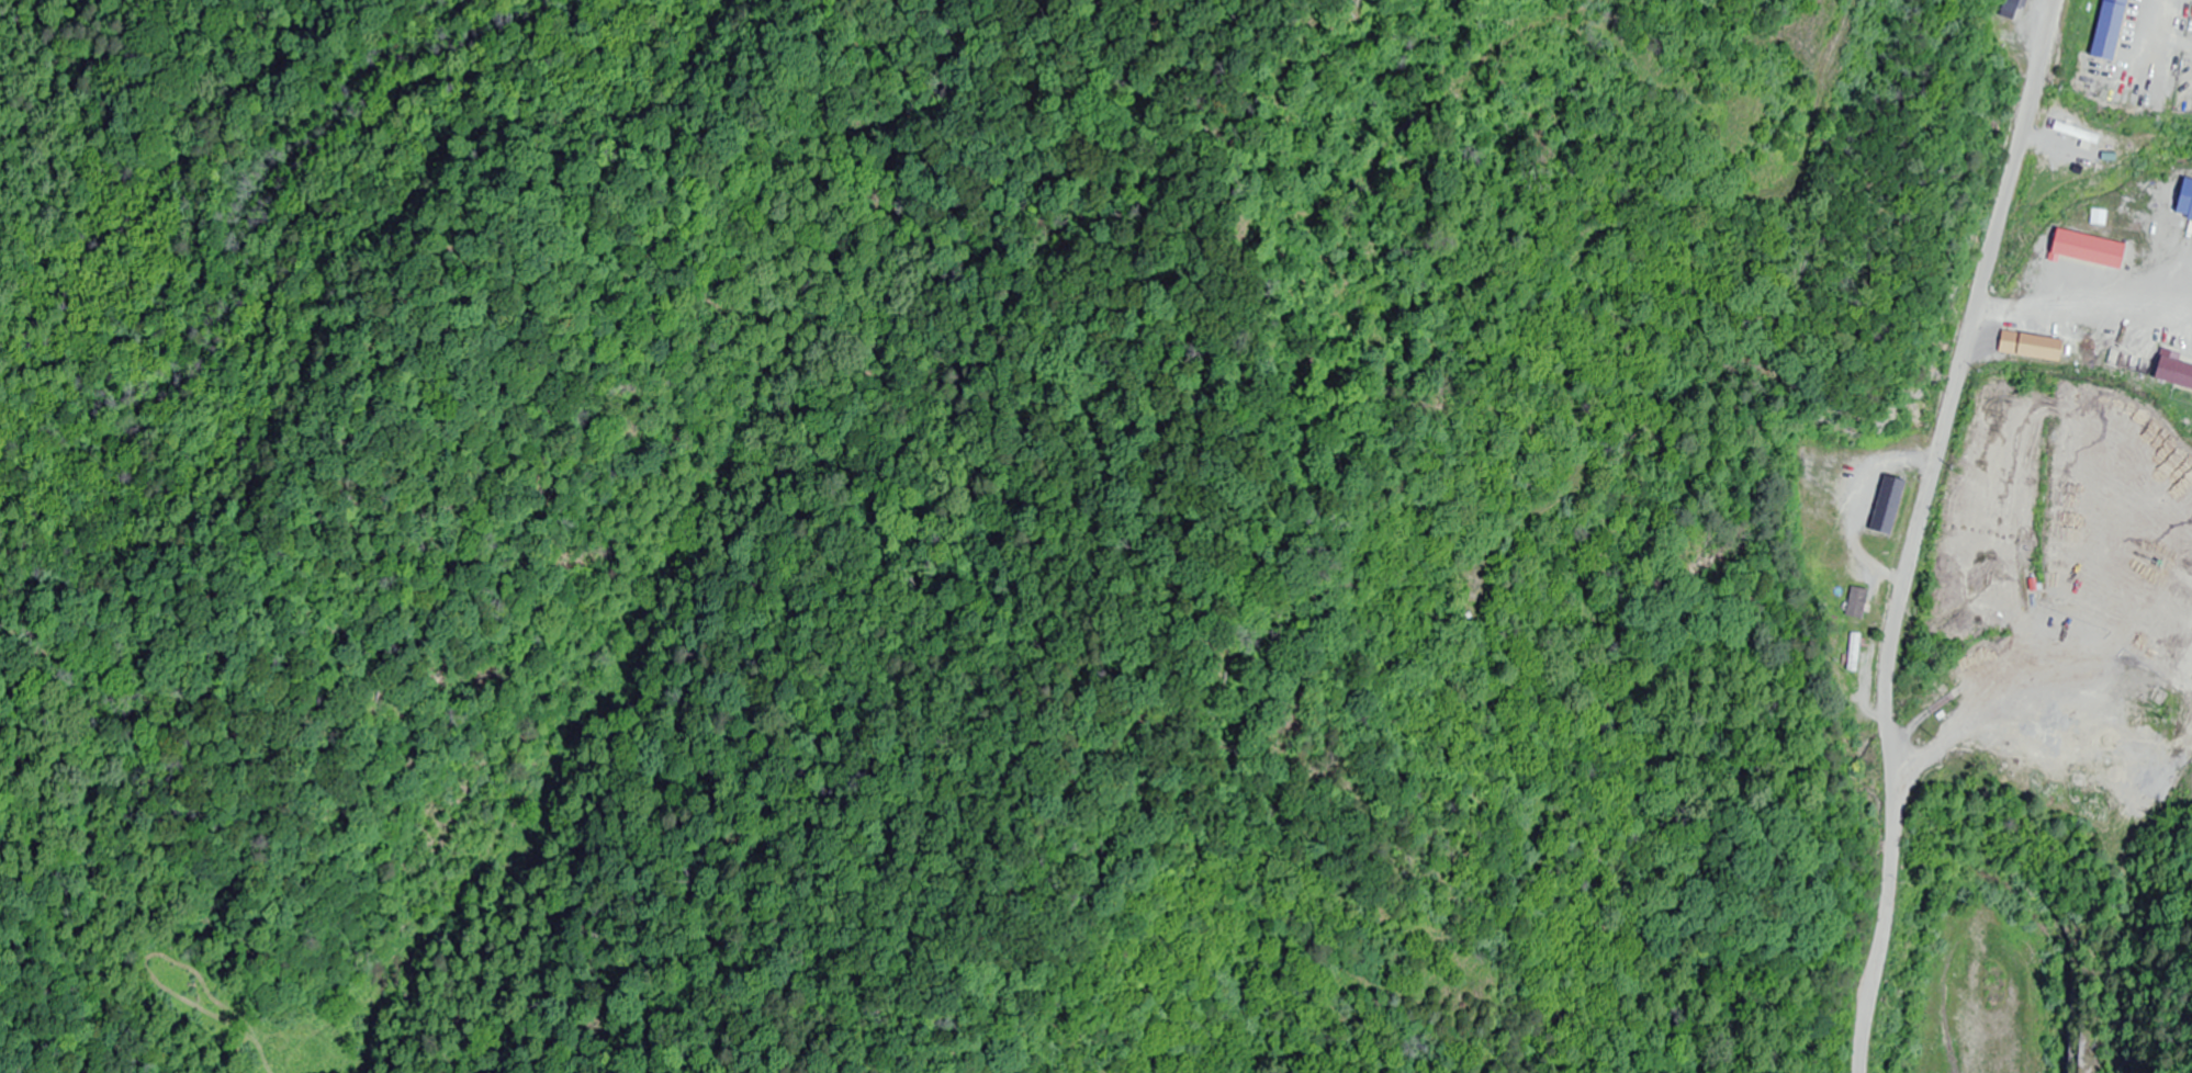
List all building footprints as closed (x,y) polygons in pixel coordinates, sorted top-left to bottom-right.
[(2111,210),(2095,210),(2095,226),(2111,226),(2111,210)] [(1871,531),(1900,538),(1914,483),(1884,475),(1871,531)] [(1870,620),(1873,591),(1854,589),(1851,618),(1870,620)] [(1865,635),(1853,635),(1852,673),(1864,673),(1865,635)]
